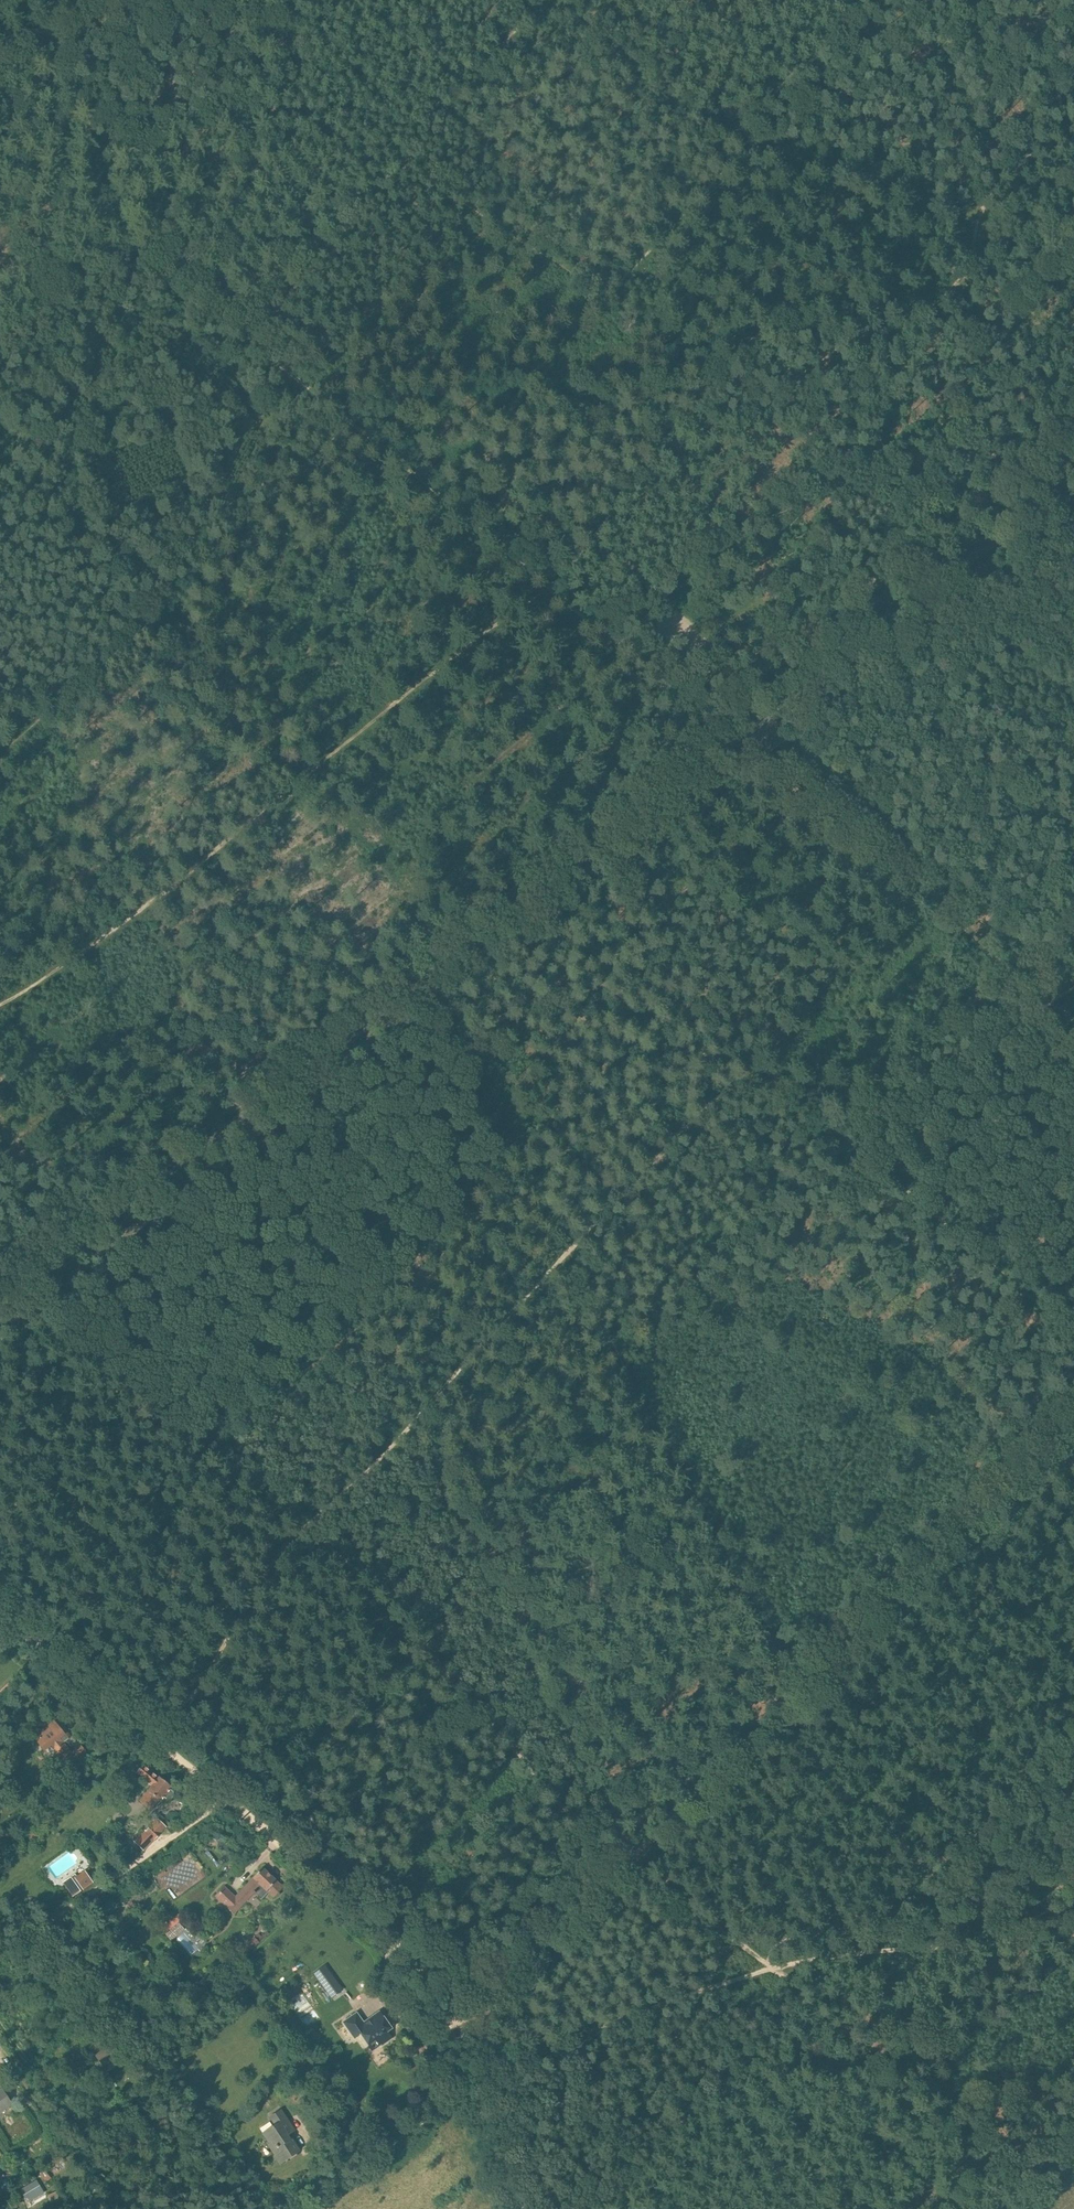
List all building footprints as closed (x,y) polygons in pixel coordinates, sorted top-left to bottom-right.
[(69,1738),(54,1720),(41,1731),(43,1734),(36,1739),(48,1754),(54,1749),(72,1770),(82,1763),(81,1762),(89,1756),(81,1746),(72,1753),(64,1742),(69,1738)] [(140,1801),(152,1811),(162,1799),(164,1800),(167,1800),(172,1794),(171,1790),(170,1789),(172,1787),(144,1764),(137,1773),(152,1786),(140,1801)] [(134,1840),(144,1850),(167,1828),(157,1819),(146,1831),(144,1830),(134,1840)] [(30,1836),(28,1838),(30,1841),(32,1839),(34,1841),(41,1835),(39,1833),(35,1829),(28,1835),(30,1836)] [(179,1859),(167,1868),(170,1871),(181,1862),(179,1859)] [(284,1887),(263,1867),(253,1878),(236,1897),(225,1887),(215,1896),(234,1914),(261,1885),(274,1897),(284,1887)] [(75,1874),(63,1883),(73,1897),(83,1889),(84,1891),(94,1883),(85,1871),(76,1877),(75,1874)] [(162,1929),(166,1934),(185,1917),(181,1912),(162,1929)] [(192,1956),(199,1950),(182,1932),(175,1939),(192,1956)] [(258,1932),(236,1954),(241,1959),(264,1938),(258,1932)] [(343,1990),(325,1965),(314,1973),(331,1998),(343,1990)] [(361,2033),(370,2046),(378,2040),(381,2045),(391,2038),(387,2031),(391,2028),(380,2012),(371,2018),(373,2020),(365,2025),(357,2013),(344,2022),(355,2037),(361,2033)] [(12,2104),(2,2089),(0,2091),(0,2112),(12,2104)] [(288,2135),(295,2130),(281,2110),(270,2117),(275,2125),(263,2133),(277,2153),(274,2155),(280,2164),(288,2158),(287,2157),(291,2155),(291,2156),(300,2150),(291,2138),(290,2138),(288,2135)] [(38,2187),(24,2195),(29,2205),(44,2197),(38,2187)]
